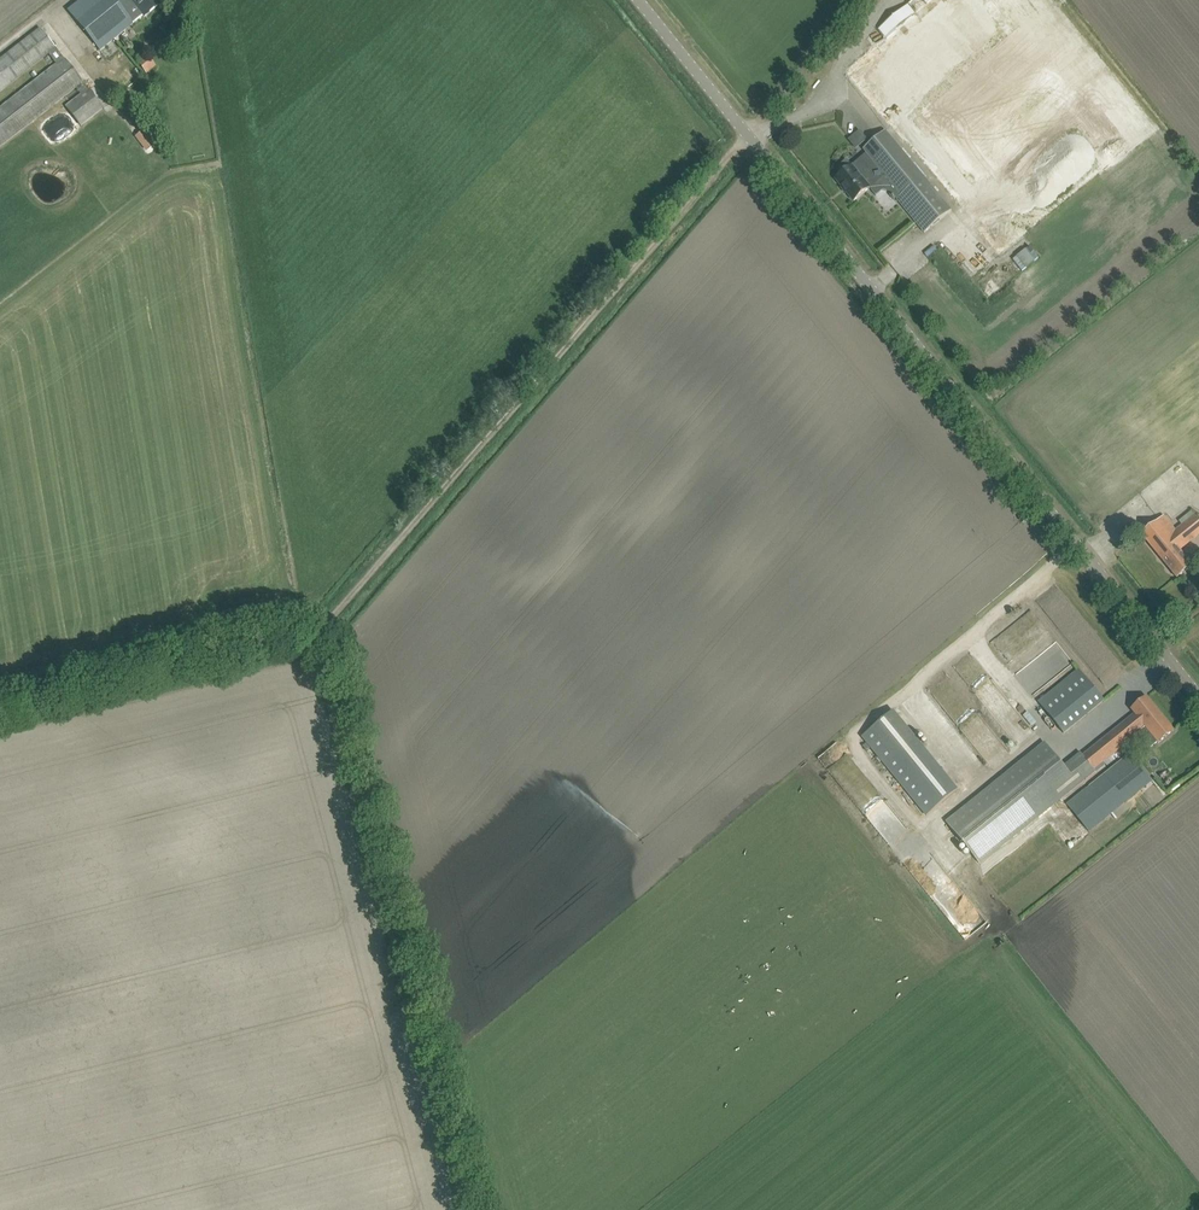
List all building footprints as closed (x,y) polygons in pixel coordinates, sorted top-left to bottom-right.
[(75,20),(93,42),(99,50),(133,23),(119,5),(115,0),(81,0),(67,11),(75,20)] [(133,23),(143,14),(144,16),(159,5),(164,0),(126,0),(119,5),(133,23)] [(1000,253),(1108,164),(974,0),(914,0),(879,28),(886,37),(847,69),(1000,253)] [(1134,187),(1179,151),(1053,0),(979,0),(1134,187)] [(0,59),(0,92),(48,54),(57,65),(0,109),(0,148),(76,89),(80,94),(64,106),(79,126),(102,108),(40,28),(0,59)] [(151,56),(141,63),(147,72),(158,65),(151,56)] [(142,131),(135,136),(146,150),(153,144),(142,131)] [(886,131),(864,149),(868,155),(885,175),(902,195),(897,199),(925,233),(952,210),(886,131)] [(862,132),(850,142),(856,149),(868,139),(862,132)] [(852,165),(836,178),(854,201),(869,189),(870,188),(875,195),(876,196),(883,190),(884,190),(891,192),(897,199),(902,195),(885,175),(868,155),(853,167),(852,165)] [(1012,257),(1021,270),(1038,259),(1030,246),(1012,257)] [(993,276),(981,285),(990,297),(1015,277),(1006,265),(993,276)] [(1177,578),(1193,565),(1180,549),(1198,534),(1198,521),(1194,515),(1175,531),(1163,516),(1142,534),(1177,578)] [(1104,700),(1079,669),(1046,696),(1043,693),(1036,699),(1064,733),(1104,700)] [(1128,718),(1108,734),(1083,755),(1095,770),(1120,749),(1147,727),(1159,742),(1174,730),(1147,697),(1131,709),(1135,713),(1128,718)] [(950,716),(970,741),(988,726),(968,702),(950,716)] [(1018,740),(1038,725),(1026,710),(1020,715),(1012,703),(998,714),(1018,740)] [(861,737),(926,816),(958,789),(894,710),(861,737)] [(1044,742),(946,822),(980,865),(1096,772),(1095,770),(1083,755),(1080,751),(1063,766),(1044,742)] [(1027,837),(1048,864),(1152,781),(1130,754),(1027,837)] [(834,790),(853,789),(853,759),(834,759),(834,790)] [(985,923),(937,859),(926,867),(936,881),(933,884),(937,889),(930,894),(963,939),(985,923)]
